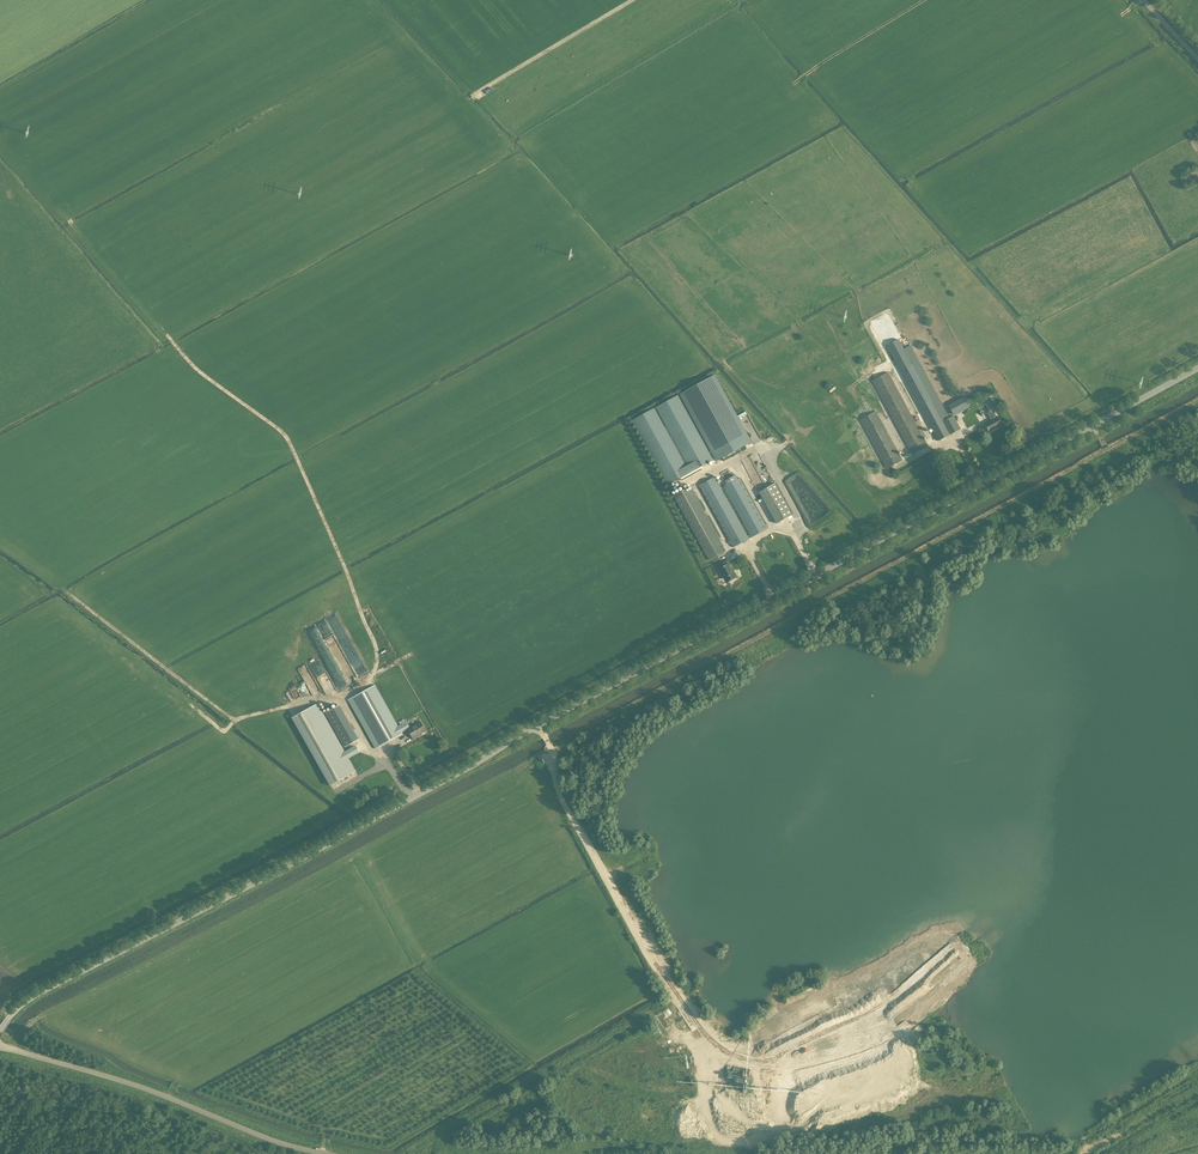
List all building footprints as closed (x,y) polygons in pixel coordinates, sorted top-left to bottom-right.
[(886,345),(938,441),(960,429),(953,416),(950,418),(911,345),(904,348),(899,338),(886,345)] [(872,381),(912,455),(928,446),(889,372),(872,381)] [(717,376),(682,394),(718,460),(729,454),(731,458),(745,451),(743,447),(754,442),(717,376)] [(954,415),(970,406),(964,396),(948,405),(954,415)] [(698,471),(697,469),(710,461),(675,397),(630,422),(665,486),(679,478),(681,481),(698,471)] [(989,412),(987,413),(991,420),(985,423),(989,432),(1002,425),(998,417),(997,417),(994,412),(999,409),(996,402),(987,407),(989,412)] [(887,469),(903,460),(876,411),(860,420),(887,469)] [(772,481),(763,465),(757,469),(765,485),(772,481)] [(733,548),(768,529),(740,478),(738,479),(735,475),(725,481),(726,483),(725,484),(725,486),(723,487),(749,535),(748,536),(715,476),(699,486),(729,540),(728,541),(729,544),(731,543),(733,548)] [(797,497),(818,516),(827,507),(812,493),(806,488),(807,488),(796,479),(792,483),(799,489),(795,494),(797,497)] [(792,515),(775,483),(759,492),(777,523),(792,515)] [(709,561),(726,552),(692,490),(675,499),(709,561)] [(730,566),(730,565),(727,559),(716,565),(720,572),(721,571),(727,583),(736,578),(730,566)] [(410,728),(407,721),(405,722),(404,719),(399,722),(401,724),(400,725),(398,721),(396,722),(375,685),(348,700),(376,749),(403,734),(402,733),(409,730),(413,739),(421,735),(420,735),(426,732),(420,721),(415,724),(416,725),(410,728)] [(348,758),(360,752),(356,745),(345,752),(318,703),(292,718),(330,786),(356,772),(348,758)] [(340,705),(325,713),(345,747),(359,739),(340,705)] [(664,1029),(669,1025),(661,1013),(656,1016),(664,1029)]
